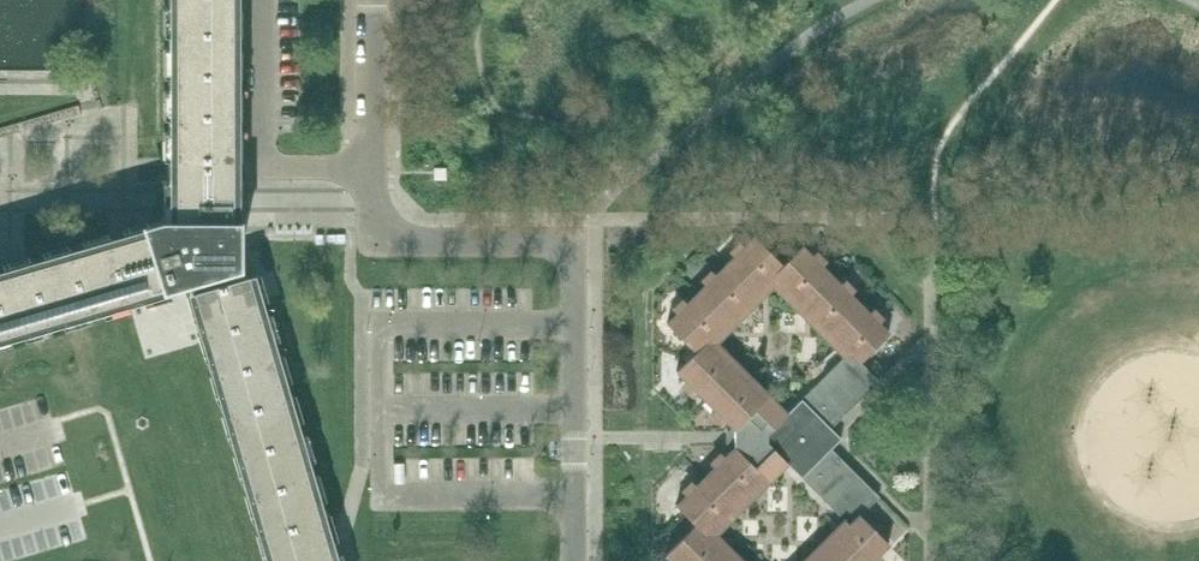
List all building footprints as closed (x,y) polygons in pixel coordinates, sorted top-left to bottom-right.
[(86,310),(86,309),(190,278),(272,560),(338,560),(332,541),(261,300),(254,274),(248,276),(238,279),(234,266),(239,264),(239,259),(238,259),(238,226),(239,226),(239,220),(231,220),(231,218),(231,182),(231,181),(239,181),(239,153),(236,153),(236,142),(239,142),(239,132),(236,132),(236,122),(239,122),(239,112),(236,112),(236,101),(239,101),(239,91),(236,91),(236,80),(239,80),(239,70),(236,70),(236,60),(239,60),(239,50),(236,50),(236,39),(239,39),(239,29),(236,29),(236,18),(239,18),(239,9),(236,9),(236,0),(174,0),(174,181),(174,182),(174,189),(174,194),(174,208),(174,213),(174,218),(175,218),(175,220),(163,220),(163,221),(160,221),(149,224),(149,225),(151,231),(0,275),(0,335),(86,310)] [(278,122),(306,122),(305,85),(277,85),(278,122)] [(446,180),(446,168),(434,168),(434,180),(446,180)] [(841,439),(831,429),(879,381),(860,362),(889,333),(802,247),(783,264),(754,237),(667,324),(695,353),(676,372),(734,429),(728,435),(728,438),(728,443),(734,448),(676,506),(695,525),(666,554),(674,560),(734,560),(707,534),(765,477),(754,467),(768,453),(772,449),(849,525),(813,560),(872,560),(889,544),(860,516),(879,497),(831,449),(841,439)] [(134,498),(146,495),(144,487),(173,479),(167,457),(126,468),(134,498)]
